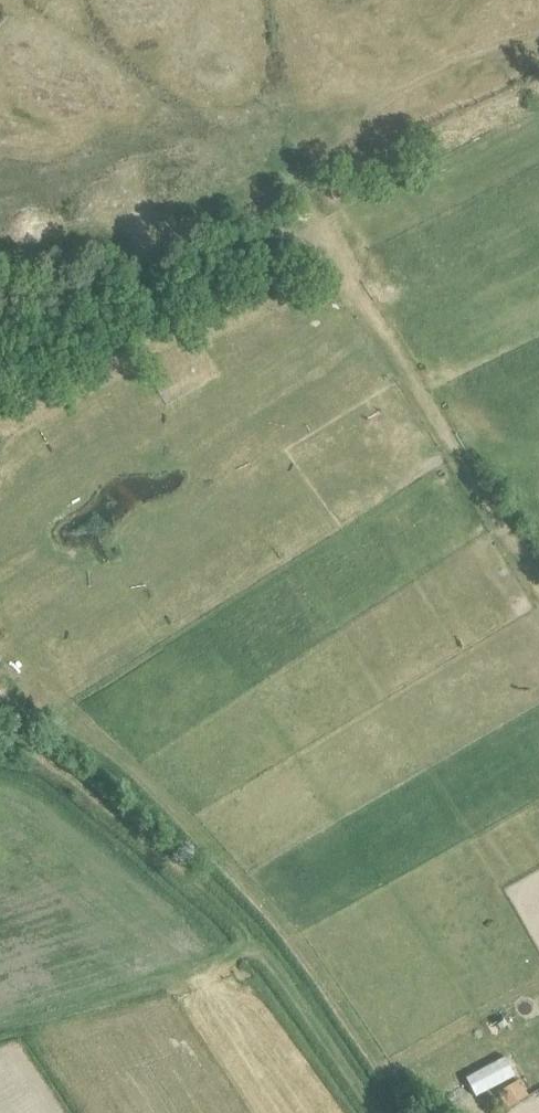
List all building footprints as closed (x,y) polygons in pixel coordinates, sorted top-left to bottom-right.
[(518,1082),(498,1093),(507,1108),(527,1097),(518,1082)]
